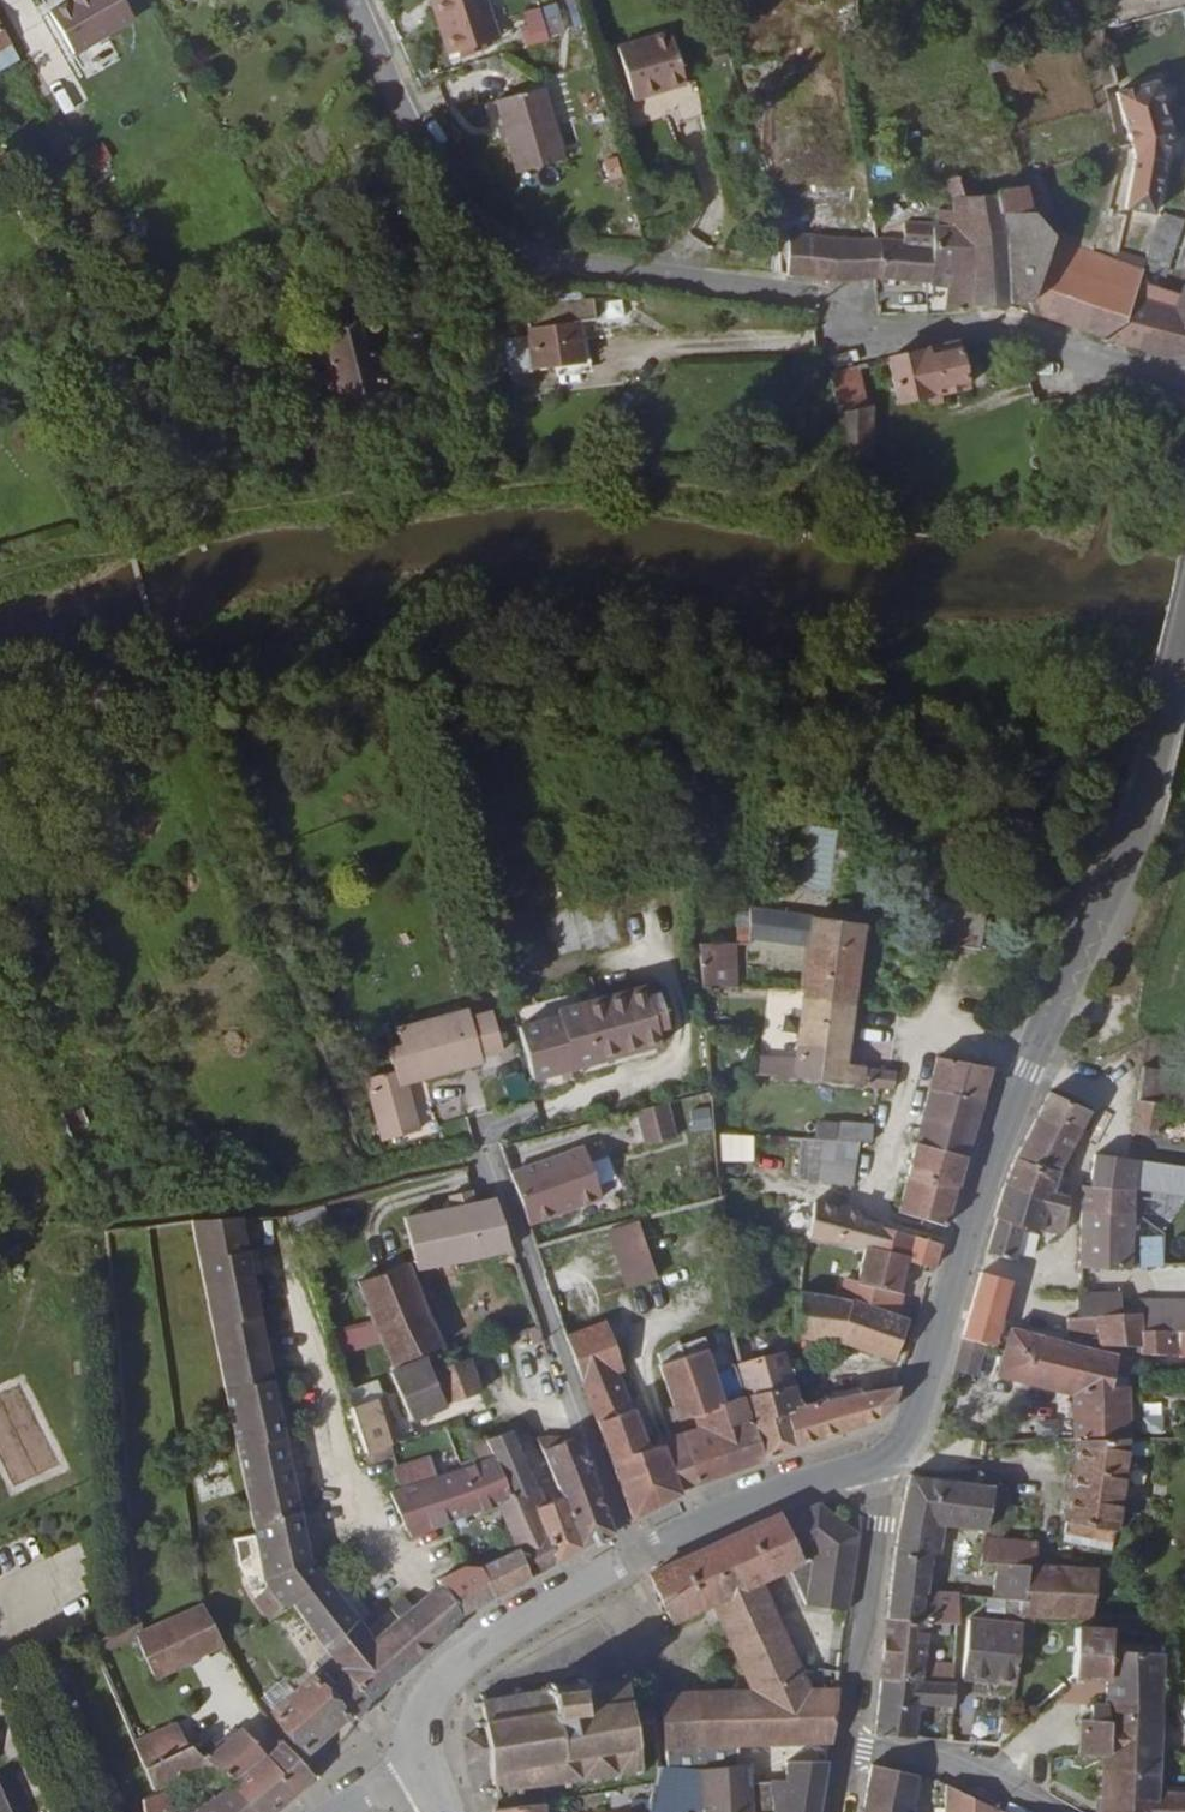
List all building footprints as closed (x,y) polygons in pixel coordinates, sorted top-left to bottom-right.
[(118,0),(46,0),(41,3),(65,44),(124,10),(118,0)] [(486,28),(476,0),(422,0),(438,45),(451,40),(453,46),(464,43),(462,37),(486,28)] [(532,0),(518,0),(516,1),(520,13),(512,16),(518,35),(541,28),(532,0)] [(669,31),(616,47),(632,102),(685,87),(669,31)] [(510,162),(558,146),(537,75),(487,90),(510,162)] [(1172,127),(1160,78),(1121,88),(1136,147),(1125,199),(1153,208),(1172,127)] [(94,168),(113,157),(103,141),(85,151),(94,168)] [(1183,284),(1181,286),(1174,309),(1132,293),(1140,270),(1141,267),(1054,235),(1034,204),(1034,178),(1005,175),(1005,161),(976,161),(977,150),(962,151),(960,193),(951,193),(950,208),(939,209),(939,225),(928,224),(927,239),(789,231),(788,273),(839,280),(881,276),(931,280),(930,307),(983,298),(1031,300),(1037,312),(1070,322),(1141,345),(1180,358),(1184,354),(1184,285),(1183,284)] [(618,155),(602,163),(610,183),(627,176),(618,155)] [(1184,225),(1184,220),(1163,212),(1143,269),(1166,277),(1184,225)] [(545,287),(513,299),(526,336),(512,341),(522,372),(592,349),(579,308),(601,302),(594,283),(584,288),(550,299),(545,287)] [(584,288),(594,283),(553,284),(545,287),(550,299),(584,288)] [(368,373),(364,344),(317,350),(319,364),(338,362),(339,376),(331,377),(335,419),(383,415),(378,373),(368,373)] [(969,392),(960,345),(889,361),(898,406),(969,392)] [(831,374),(841,417),(872,407),(862,366),(831,374)] [(841,417),(837,469),(873,463),(877,411),(878,407),(872,407),(841,417)] [(807,827),(805,888),(833,889),(835,828),(807,827)] [(979,948),(984,903),(931,893),(931,899),(929,899),(925,945),(979,948)] [(558,915),(535,921),(539,934),(533,935),(538,950),(542,949),(546,963),(569,956),(558,915)] [(813,922),(757,915),(756,937),(811,942),(813,922)] [(864,928),(813,922),(811,942),(804,990),(804,1002),(853,1009),(864,928)] [(748,989),(745,940),(707,941),(711,987),(748,989)] [(563,1077),(581,1071),(661,1049),(658,1035),(669,1033),(659,998),(648,1001),(646,990),(558,1016),(559,1021),(520,1031),(535,1084),(563,1077)] [(845,1069),(853,1009),(804,1002),(795,1068),(793,1084),(862,1094),(863,1077),(864,1073),(845,1069)] [(397,1082),(369,1091),(386,1148),(422,1136),(407,1088),(483,1065),(481,1062),(503,1055),(492,1019),(470,1025),(468,1019),(397,1042),(403,1058),(390,1063),(397,1082)] [(979,1100),(988,1067),(936,1052),(928,1085),(979,1100)] [(795,1068),(755,1066),(755,1082),(793,1084),(795,1068)] [(1146,1070),(1136,1136),(1161,1141),(1166,1108),(1184,1110),(1184,1077),(1146,1070)] [(583,1080),(581,1071),(563,1077),(565,1085),(583,1080)] [(895,1083),(863,1077),(862,1094),(875,1096),(893,1099),(895,1083)] [(984,1102),(979,1100),(928,1085),(914,1144),(962,1158),(967,1158),(984,1102)] [(1092,1114),(1046,1095),(1013,1161),(1057,1176),(1075,1144),(1084,1148),(1091,1134),(1083,1131),(1092,1114)] [(89,1103),(64,1111),(77,1152),(102,1144),(89,1103)] [(667,1109),(638,1115),(646,1151),(676,1143),(667,1109)] [(833,1148),(833,1132),(814,1130),(813,1147),(819,1148),(833,1148)] [(868,1151),(870,1135),(833,1132),(833,1148),(853,1150),(868,1151)] [(752,1142),(715,1139),(719,1184),(748,1186),(752,1142)] [(953,1191),(962,1158),(914,1144),(906,1176),(953,1191)] [(813,1147),(799,1146),(794,1189),(819,1191),(821,1169),(818,1168),(819,1148),(813,1147)] [(851,1172),(853,1150),(833,1148),(819,1148),(818,1168),(821,1169),(851,1172)] [(593,1154),(510,1175),(529,1226),(606,1205),(593,1154)] [(1095,1156),(1094,1189),(1090,1189),(1088,1215),(1134,1217),(1135,1186),(1170,1188),(1171,1158),(1095,1156)] [(1170,1188),(1184,1188),(1184,1159),(1171,1158),(1170,1188)] [(1057,1176),(1013,1161),(1005,1183),(1053,1198),(1055,1183),(1057,1176)] [(821,1169),(819,1191),(847,1195),(851,1172),(821,1169)] [(897,1211),(943,1226),(953,1191),(906,1176),(897,1211)] [(1053,1198),(1005,1183),(1003,1189),(1047,1204),(1045,1212),(1065,1217),(1067,1201),(1059,1199),(1053,1198)] [(1061,1184),(1055,1183),(1053,1198),(1059,1199),(1061,1184)] [(1047,1204),(1003,1189),(981,1257),(1013,1264),(1024,1228),(1061,1236),(1065,1217),(1045,1212),(1047,1204)] [(476,1203),(473,1191),(453,1197),(454,1207),(404,1216),(418,1271),(514,1252),(495,1201),(476,1203)] [(1141,1215),(1163,1217),(1165,1201),(1143,1198),(1141,1215)] [(861,1214),(845,1211),(810,1205),(804,1241),(812,1241),(829,1243),(866,1251),(895,1257),(901,1232),(860,1224),(861,1214)] [(303,1211),(285,1215),(291,1231),(308,1225),(303,1211)] [(1132,1248),(1134,1217),(1088,1215),(1085,1268),(1131,1269),(1131,1267),(1140,1267),(1141,1248),(1132,1248)] [(240,1218),(192,1222),(255,1534),(262,1572),(264,1581),(270,1588),(329,1652),(372,1700),(462,1615),(439,1579),(415,1596),(408,1601),(400,1606),(394,1611),(380,1622),(372,1614),(364,1621),(308,1558),(240,1218)] [(657,1279),(641,1225),(613,1233),(628,1289),(657,1279)] [(939,1240),(901,1232),(895,1257),(906,1259),(932,1264),(939,1240)] [(1141,1238),(1141,1268),(1166,1267),(1165,1238),(1141,1238)] [(906,1259),(895,1257),(866,1251),(860,1283),(851,1282),(846,1306),(893,1316),(906,1259)] [(352,1270),(378,1326),(396,1369),(431,1365),(447,1363),(407,1268),(388,1276),(379,1258),(352,1270)] [(1007,1283),(976,1274),(953,1343),(979,1348),(987,1351),(1007,1283)] [(769,1465),(760,1430),(757,1431),(745,1384),(725,1389),(705,1334),(686,1341),(666,1284),(607,1303),(629,1373),(661,1362),(684,1427),(698,1423),(704,1440),(665,1452),(684,1501),(769,1465)] [(1081,1315),(1121,1317),(1121,1302),(1122,1295),(1083,1294),(1081,1315)] [(1137,1317),(1139,1317),(1139,1302),(1121,1302),(1121,1317),(1137,1317)] [(1139,1302),(1139,1317),(1137,1317),(1137,1335),(1172,1336),(1183,1336),(1184,1303),(1139,1302)] [(629,1373),(607,1303),(561,1316),(596,1415),(634,1522),(684,1501),(665,1452),(656,1455),(649,1437),(652,1435),(647,1422),(641,1424),(622,1376),(629,1373)] [(846,1306),(806,1304),(802,1345),(804,1345),(840,1346),(846,1306)] [(893,1316),(846,1306),(840,1346),(894,1357),(904,1318),(893,1316)] [(1069,1320),(1068,1335),(1101,1337),(1100,1347),(1140,1348),(1140,1355),(1171,1357),(1172,1336),(1137,1335),(1137,1317),(1121,1317),(1081,1315),(1080,1321),(1069,1320)] [(345,1356),(382,1343),(375,1321),(338,1333),(345,1356)] [(1009,1330),(1001,1358),(996,1380),(1072,1395),(1070,1441),(1075,1441),(1125,1441),(1123,1390),(1130,1362),(1116,1362),(1117,1359),(1066,1345),(1009,1330)] [(979,1348),(953,1343),(947,1376),(970,1381),(979,1348)] [(798,1357),(750,1366),(763,1429),(760,1430),(769,1465),(799,1452),(792,1422),(810,1417),(809,1414),(798,1357)] [(483,1392),(470,1360),(447,1363),(431,1365),(450,1405),(483,1392)] [(447,1408),(446,1407),(430,1370),(393,1376),(414,1422),(447,1408)] [(892,1400),(897,1383),(809,1414),(810,1417),(815,1445),(874,1419),(892,1400)] [(382,1392),(348,1404),(363,1453),(370,1451),(394,1442),(382,1415),(373,1418),(370,1410),(387,1403),(382,1392)] [(799,1452),(815,1445),(810,1417),(792,1422),(799,1452)] [(488,1437),(471,1440),(478,1458),(496,1503),(515,1542),(474,1562),(471,1556),(436,1574),(439,1579),(462,1615),(555,1563),(553,1561),(536,1522),(498,1436),(490,1440),(488,1437)] [(586,1461),(576,1438),(545,1443),(568,1506),(585,1546),(612,1532),(586,1461)] [(1125,1441),(1075,1441),(1063,1530),(1112,1534),(1125,1441)] [(394,1442),(370,1451),(375,1461),(397,1451),(394,1442)] [(496,1503),(478,1458),(458,1466),(454,1459),(435,1468),(428,1455),(393,1472),(402,1489),(391,1495),(414,1537),(443,1521),(475,1507),(478,1511),(496,1503)] [(891,1559),(885,1619),(938,1622),(962,1625),(965,1598),(926,1594),(933,1525),(986,1530),(988,1530),(992,1488),(910,1478),(891,1559)] [(1010,1489),(992,1488),(988,1530),(1004,1532),(1010,1489)] [(738,1746),(829,1741),(838,1689),(799,1691),(800,1680),(754,1584),(785,1569),(803,1606),(848,1613),(858,1535),(814,1504),(779,1523),(776,1518),(645,1580),(668,1627),(704,1608),(750,1693),(658,1697),(665,1749),(738,1746)] [(553,1561),(585,1546),(568,1506),(536,1522),(553,1561)] [(1027,1606),(1092,1616),(1099,1566),(1035,1559),(1039,1535),(1004,1532),(988,1530),(986,1530),(982,1568),(992,1568),(990,1576),(1001,1576),(1030,1581),(1027,1606)] [(262,1572),(255,1534),(233,1538),(240,1578),(262,1572)] [(1010,1605),(1020,1606),(1027,1606),(1030,1581),(1001,1576),(998,1603),(1010,1605)] [(282,1614),(270,1588),(257,1595),(268,1621),(282,1614)] [(392,1596),(400,1606),(408,1601),(401,1590),(392,1596)] [(387,1602),(394,1611),(400,1606),(392,1596),(387,1602)] [(967,1680),(1015,1684),(1020,1606),(1010,1605),(1008,1627),(972,1624),(967,1680)] [(221,1645),(202,1607),(139,1637),(137,1637),(154,1679),(221,1645)] [(1164,1633),(1163,1616),(1132,1615),(1131,1633),(1164,1633)] [(885,1619),(880,1680),(933,1684),(938,1622),(885,1619)] [(1114,1707),(1161,1708),(1163,1649),(1155,1648),(1156,1657),(1115,1656),(1114,1634),(1085,1634),(1085,1681),(1114,1682),(1114,1707)] [(360,1722),(372,1700),(329,1652),(315,1663),(322,1672),(315,1677),(312,1675),(270,1707),(302,1747),(352,1711),(360,1722)] [(939,1684),(957,1686),(957,1669),(940,1668),(939,1684)] [(495,1792),(495,1797),(502,1797),(501,1791),(518,1788),(518,1795),(524,1794),(522,1787),(540,1784),(540,1791),(547,1790),(545,1783),(562,1781),(563,1787),(569,1786),(568,1780),(591,1777),(592,1783),(598,1782),(597,1777),(610,1774),(611,1780),(616,1779),(616,1774),(626,1772),(627,1777),(632,1777),(632,1771),(637,1771),(636,1766),(630,1766),(630,1756),(634,1755),(634,1749),(647,1748),(641,1706),(625,1707),(625,1703),(621,1704),(619,1688),(624,1687),(623,1681),(618,1682),(617,1676),(612,1676),(613,1683),(589,1686),(589,1681),(583,1682),(584,1687),(559,1692),(559,1686),(552,1687),(553,1692),(525,1696),(524,1691),(516,1693),(517,1697),(488,1703),(487,1697),(480,1699),(480,1704),(475,1705),(475,1712),(482,1711),(484,1727),(477,1727),(478,1733),(485,1733),(486,1740),(491,1765),(494,1787),(487,1787),(487,1793),(495,1792)] [(880,1680),(875,1736),(918,1740),(922,1704),(944,1705),(943,1713),(954,1714),(957,1686),(939,1684),(933,1684),(880,1680)] [(1027,1698),(1002,1718),(1018,1736),(1042,1716),(1027,1698)] [(1159,1793),(1161,1708),(1114,1707),(1088,1708),(1088,1724),(1079,1724),(1079,1751),(1103,1751),(1100,1811),(1184,1811),(1184,1793),(1159,1793)] [(190,1742),(209,1766),(249,1811),(275,1811),(300,1792),(314,1777),(280,1745),(266,1755),(241,1724),(213,1745),(202,1732),(190,1742)] [(143,1765),(154,1790),(142,1799),(144,1811),(175,1811),(181,1809),(172,1795),(193,1779),(209,1766),(190,1742),(143,1765)] [(668,1767),(739,1765),(738,1746),(665,1749),(668,1767)] [(918,1772),(872,1756),(862,1811),(911,1811),(918,1772)] [(827,1761),(786,1763),(783,1783),(746,1783),(746,1764),(739,1765),(668,1767),(674,1811),(819,1811),(827,1761)] [(219,1811),(249,1811),(209,1766),(193,1779),(213,1804),(219,1811)] [(668,1767),(650,1768),(650,1789),(648,1811),(674,1811),(668,1767)] [(997,1811),(946,1786),(945,1811),(997,1811)] [(613,1794),(613,1811),(648,1811),(650,1789),(613,1794)] [(0,1793),(0,1811),(10,1811),(0,1793)] [(213,1804),(202,1811),(219,1811),(213,1804)] [(541,1804),(495,1810),(495,1811),(541,1811),(541,1804)]
